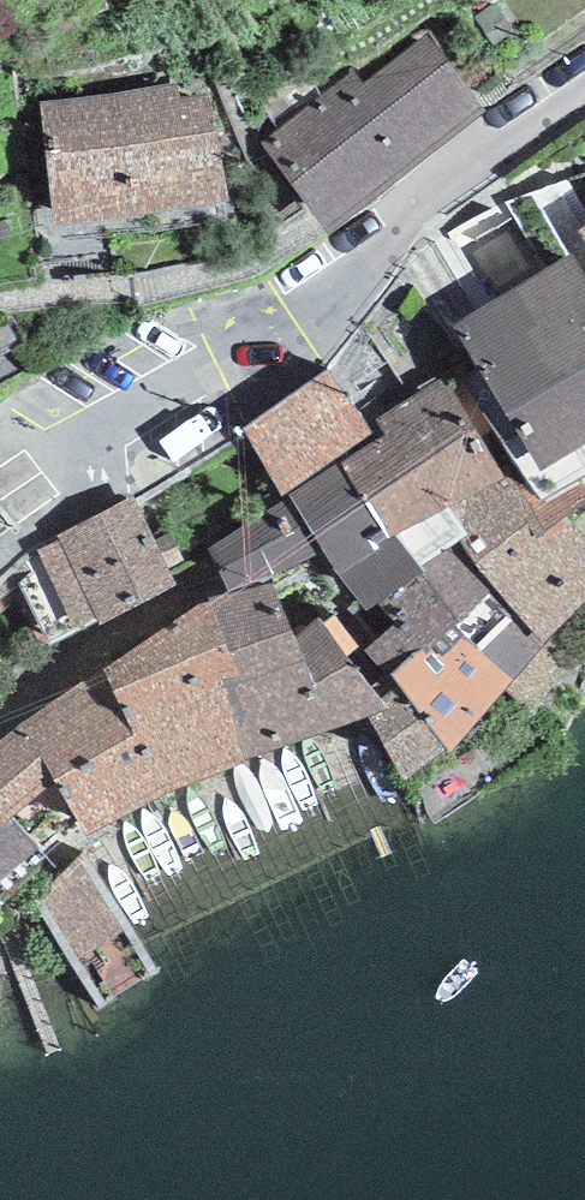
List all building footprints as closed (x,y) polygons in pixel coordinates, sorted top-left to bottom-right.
[(329,234),(488,113),(428,35),(364,84),(354,70),(259,141),(329,234)] [(39,100),(56,220),(227,195),(211,90),(182,94),(180,80),(39,100)] [(507,201),(547,268),(573,255),(584,275),(584,246),(576,231),(584,226),(584,208),(568,179),(507,201)] [(507,201),(449,235),(488,302),(547,268),(507,201)] [(576,231),(584,246),(584,226),(576,231)] [(584,324),(584,275),(573,255),(547,268),(453,325),(487,382),(582,326),(584,324)] [(487,382),(516,431),(519,436),(584,397),(584,331),(582,326),(487,382)] [(242,429),(283,495),(377,433),(329,371),(242,429)] [(390,540),(396,536),(420,567),(450,546),(459,540),(468,534),(450,507),(506,477),(518,468),(504,445),(501,441),(465,384),(453,392),(440,378),(376,418),(385,435),(339,463),(377,522),(390,540)] [(519,436),(504,445),(518,468),(542,500),(584,476),(584,475),(584,397),(519,436)] [(339,463),(289,496),(322,551),(327,555),(333,569),(367,611),(377,604),(423,572),(420,567),(396,536),(390,540),(377,522),(339,463)] [(450,507),(468,534),(459,540),(476,565),(531,524),(539,537),(567,516),(584,502),(584,478),(584,476),(542,500),(518,468),(506,477),(450,507)] [(93,613),(99,624),(179,585),(135,496),(57,534),(60,541),(37,552),(72,623),(93,613)] [(289,496),(205,549),(228,590),(250,582),(281,574),(322,551),(289,496)] [(476,565),(533,633),(542,643),(584,600),(584,537),(567,516),(539,537),(531,524),(476,565)] [(450,546),(420,567),(423,572),(377,604),(394,623),(365,649),(391,676),(490,592),(450,546)] [(207,597),(210,602),(237,676),(240,685),(305,661),(315,686),(350,662),(318,618),(292,632),(272,583),(207,597)] [(527,639),(490,592),(391,676),(450,752),(542,643),(533,633),(527,639)] [(104,668),(127,722),(224,681),(237,676),(210,602),(198,603),(104,668)] [(387,707),(350,662),(315,686),(305,661),(240,685),(237,676),(224,681),(244,764),(320,734),(387,707)] [(104,668),(19,724),(54,780),(134,735),(127,722),(104,668)] [(244,764),(224,681),(127,722),(134,735),(54,780),(80,826),(86,835),(139,810),(244,764)] [(407,779),(444,751),(408,703),(370,719),(407,779)] [(0,739),(0,820),(4,825),(14,817),(45,855),(80,826),(54,780),(19,724),(0,739)] [(51,864),(45,855),(14,817),(4,825),(0,820),(0,907),(51,864)] [(120,923),(81,861),(34,903),(98,1008),(155,978),(120,923)]
